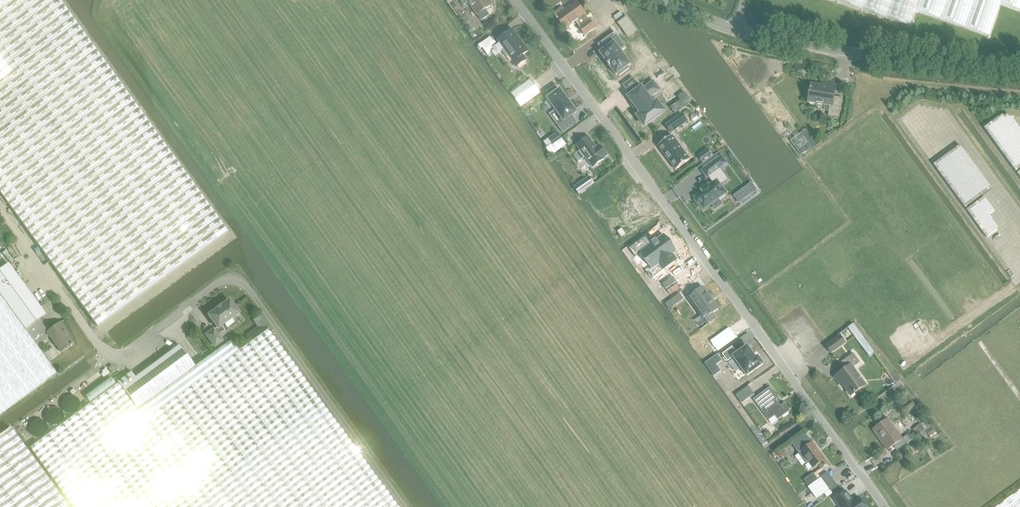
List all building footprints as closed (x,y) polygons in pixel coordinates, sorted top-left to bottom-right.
[(97,329),(227,236),(58,0),(1,0),(0,0),(0,58),(11,73),(0,80),(0,194),(97,329)] [(464,7),(469,4),(478,16),(486,10),(492,6),(488,0),(459,0),(464,7)] [(911,28),(916,12),(989,37),(1000,5),(1019,12),(1019,0),(831,0),(911,28)] [(563,9),(554,15),(565,30),(576,22),(581,28),(580,29),(585,36),(586,36),(595,28),(591,21),(587,24),(582,18),(586,15),(577,2),(564,11),(563,9)] [(486,10),(478,16),(482,21),(490,16),(486,10)] [(627,17),(618,24),(628,38),(637,31),(627,17)] [(613,31),(596,43),(601,50),(598,51),(615,74),(616,72),(618,74),(628,67),(626,65),(629,63),(620,50),(625,46),(613,31)] [(499,41),(505,50),(502,52),(506,58),(509,56),(514,62),(513,63),(516,69),(526,62),(523,57),(528,53),(512,32),(499,41)] [(11,73),(0,58),(0,80),(11,73)] [(512,94),(511,94),(521,107),(540,94),(530,80),(512,94)] [(645,89),(634,97),(636,100),(636,101),(646,114),(642,117),(648,125),(666,112),(666,111),(667,111),(662,104),(661,104),(660,103),(657,105),(653,99),(661,92),(655,84),(646,91),(645,89)] [(839,119),(843,100),(834,98),(836,88),(828,86),(828,89),(812,86),(809,103),(830,107),(829,117),(839,119)] [(558,92),(555,87),(547,93),(550,98),(548,99),(556,110),(549,115),(562,133),(577,122),(572,116),(576,113),(560,90),(558,92)] [(684,93),(678,97),(680,101),(670,108),(675,114),(691,102),(684,93)] [(698,112),(690,118),(694,123),(702,118),(698,112)] [(682,114),(666,126),(671,133),(687,121),(682,114)] [(558,132),(548,139),(552,145),(562,138),(558,132)] [(801,133),(790,141),(801,156),(812,148),(801,133)] [(677,135),(663,145),(680,170),(695,159),(677,135)] [(581,151),(574,157),(579,163),(586,158),(593,168),(605,160),(604,159),(608,156),(601,148),(598,150),(589,138),(577,146),(581,151)] [(552,145),(546,149),(551,156),(557,152),(552,145)] [(708,148),(697,156),(703,164),(714,156),(708,148)] [(720,203),(721,202),(728,197),(725,194),(726,193),(722,188),(719,184),(722,182),(723,184),(729,180),(720,169),(727,164),(721,157),(702,171),(707,178),(708,177),(713,184),(710,187),(709,185),(701,191),(702,192),(695,198),(696,200),(695,201),(701,209),(702,208),(704,210),(711,205),(718,199),(720,203)] [(576,186),(574,188),(574,189),(578,194),(579,195),(580,194),(595,184),(590,176),(576,186)] [(752,183),(734,196),(740,204),(757,191),(752,183)] [(622,238),(627,235),(623,229),(618,232),(622,238)] [(655,242),(644,250),(656,267),(663,261),(668,268),(679,259),(674,253),(678,250),(666,234),(660,239),(659,238),(655,241),(655,242)] [(641,253),(640,253),(642,252),(636,244),(629,249),(636,257),(641,253)] [(0,271),(0,296),(37,346),(44,341),(45,340),(49,337),(46,333),(47,333),(38,321),(45,316),(29,294),(17,277),(8,265),(0,271)] [(702,288),(689,298),(709,324),(716,318),(712,313),(718,309),(702,288)] [(37,346),(0,296),(0,415),(2,414),(15,404),(57,374),(37,346)] [(239,314),(229,301),(221,307),(220,306),(216,310),(208,316),(218,329),(215,331),(214,330),(206,335),(215,347),(222,342),(218,335),(224,331),(221,327),(239,314)] [(670,301),(665,305),(669,310),(674,306),(670,301)] [(59,324),(47,333),(46,333),(49,337),(60,353),(69,346),(70,347),(74,344),(68,335),(67,335),(59,324)] [(853,324),(848,328),(870,357),(875,354),(853,324)] [(729,328),(710,341),(718,352),(736,338),(729,328)] [(348,441),(335,422),(304,380),(268,330),(239,351),(144,421),(117,383),(30,448),(55,482),(73,506),(398,506),(348,441)] [(826,347),(831,355),(846,343),(841,336),(826,347)] [(131,373),(117,383),(144,421),(239,351),(231,341),(194,367),(179,346),(135,378),(131,373)] [(763,365),(758,357),(756,358),(748,347),(737,354),(732,347),(722,355),(728,362),(733,358),(747,377),(763,365)] [(853,368),(860,363),(854,354),(840,364),(845,371),(835,378),(843,388),(845,386),(851,396),(866,385),(853,368)] [(717,355),(705,364),(708,368),(715,363),(717,366),(722,362),(717,355)] [(117,370),(113,364),(109,367),(113,373),(117,370)] [(754,395),(749,387),(735,396),(741,404),(754,395)] [(778,419),(789,410),(784,403),(779,407),(774,401),(777,398),(770,388),(755,399),(769,419),(775,415),(778,419)] [(916,408),(913,402),(908,406),(911,411),(916,408)] [(887,449),(903,437),(888,417),(874,427),(883,440),(882,441),(887,449)] [(920,425),(913,431),(917,436),(924,431),(920,425)] [(0,437),(0,506),(67,506),(11,429),(0,437)] [(934,430),(927,434),(931,440),(938,436),(934,430)] [(908,441),(914,437),(910,432),(904,436),(908,441)] [(924,438),(910,448),(914,454),(928,444),(924,438)] [(799,454),(801,457),(806,464),(809,462),(814,468),(819,464),(822,468),(828,464),(813,443),(802,451),(803,451),(799,454)] [(784,451),(778,455),(781,459),(787,455),(784,451)] [(813,473),(803,481),(817,500),(830,490),(831,492),(838,487),(836,485),(828,473),(818,480),(813,473)] [(834,500),(840,506),(866,506),(859,497),(852,502),(850,499),(851,499),(846,492),(834,500)] [(1000,506),(1019,506),(1019,492),(1000,506)]
